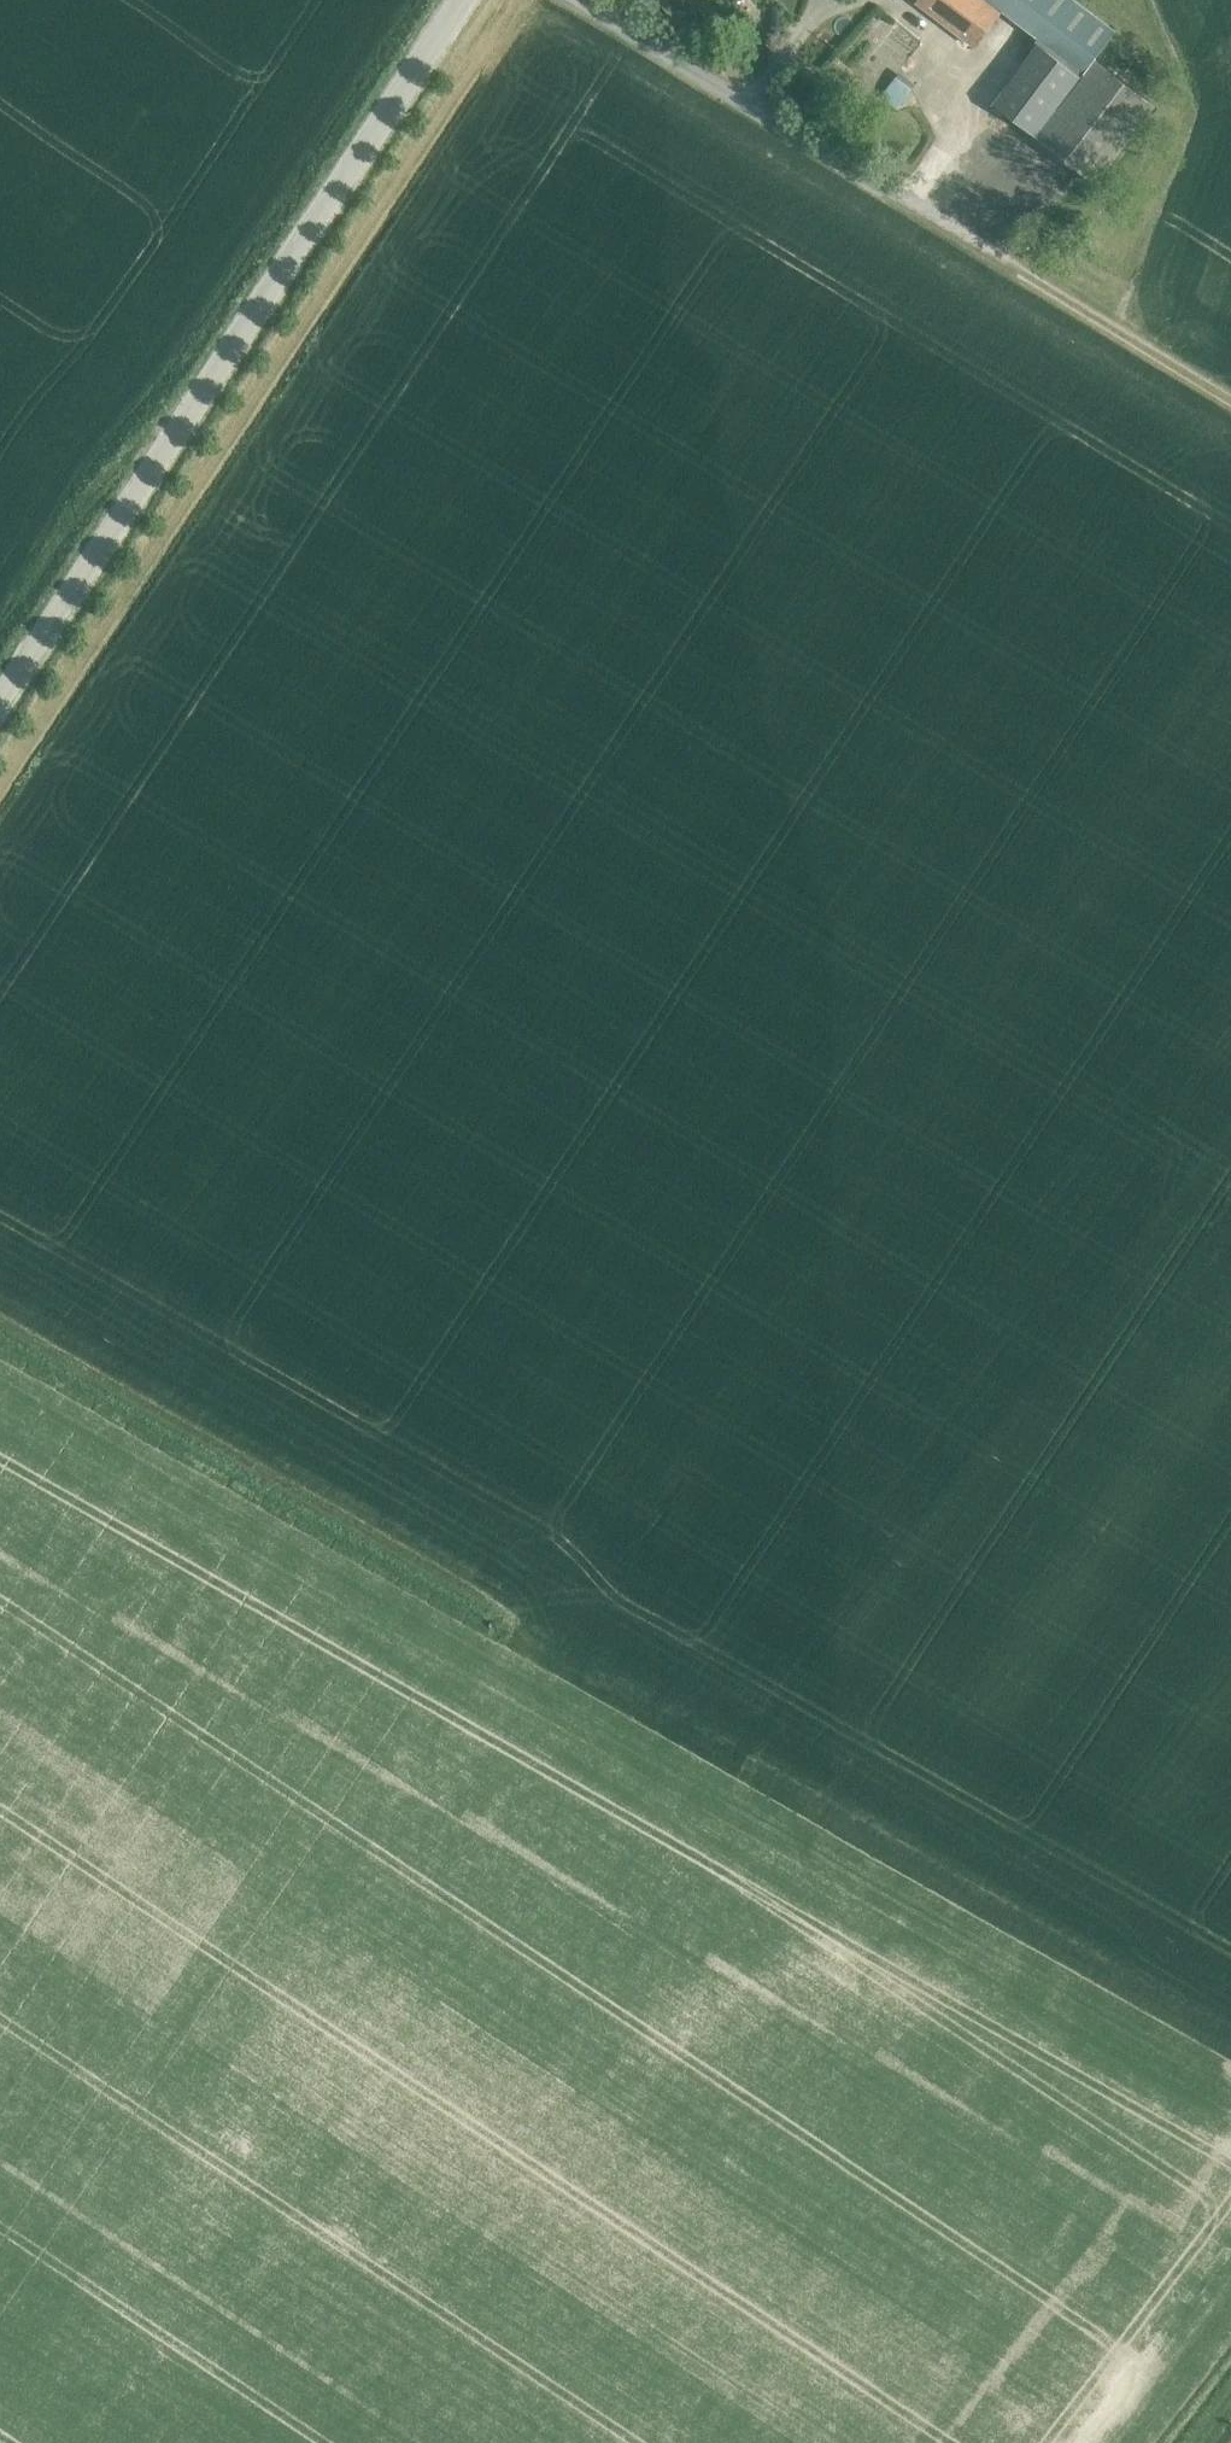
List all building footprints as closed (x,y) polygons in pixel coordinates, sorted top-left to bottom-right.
[(1071,163),(1096,181),(1154,105),(1093,59),(1115,31),(1073,0),(917,0),(916,2),(975,47),(1003,11),(1041,40),(993,103),(1071,163)]
